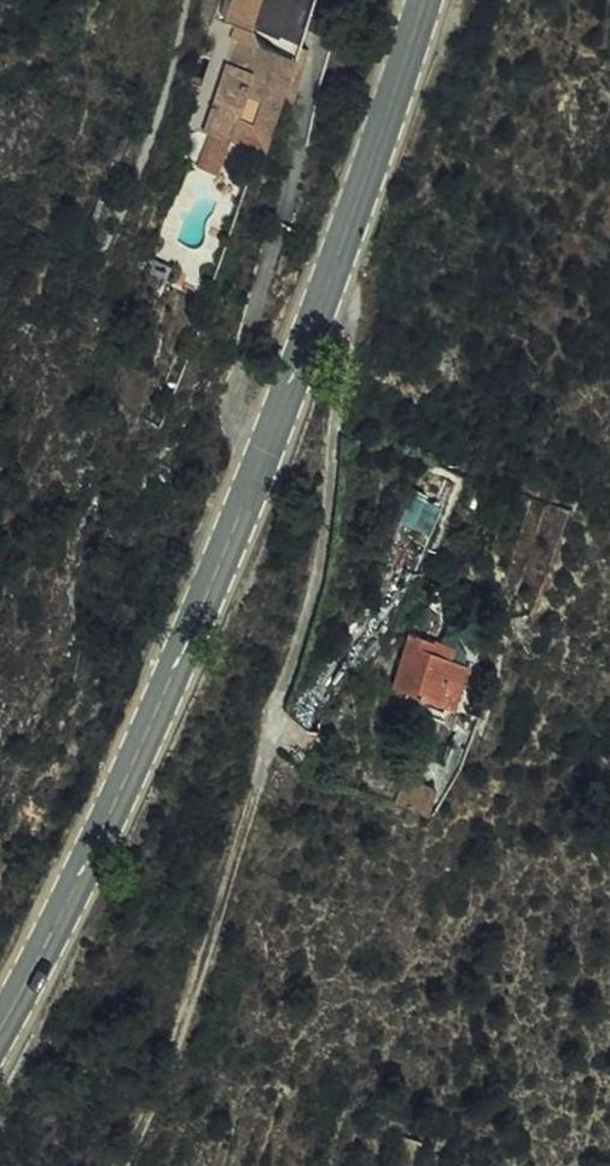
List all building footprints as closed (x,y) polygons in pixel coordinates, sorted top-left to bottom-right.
[(175,109),(198,117),(220,124),(227,105),(253,114),(277,40),(242,29),(252,0),(216,0),(195,72),(187,69),(175,109)] [(307,0),(281,0),(275,21),(298,28),(307,0)] [(293,45),(277,40),(253,114),(273,118),(293,45)] [(164,142),(189,149),(198,117),(175,109),(164,142)] [(380,549),(414,562),(436,509),(402,495),(380,549)] [(419,694),(481,713),(496,666),(480,661),(483,651),(436,636),(419,694)] [(428,785),(421,807),(453,818),(459,795),(428,785)]
